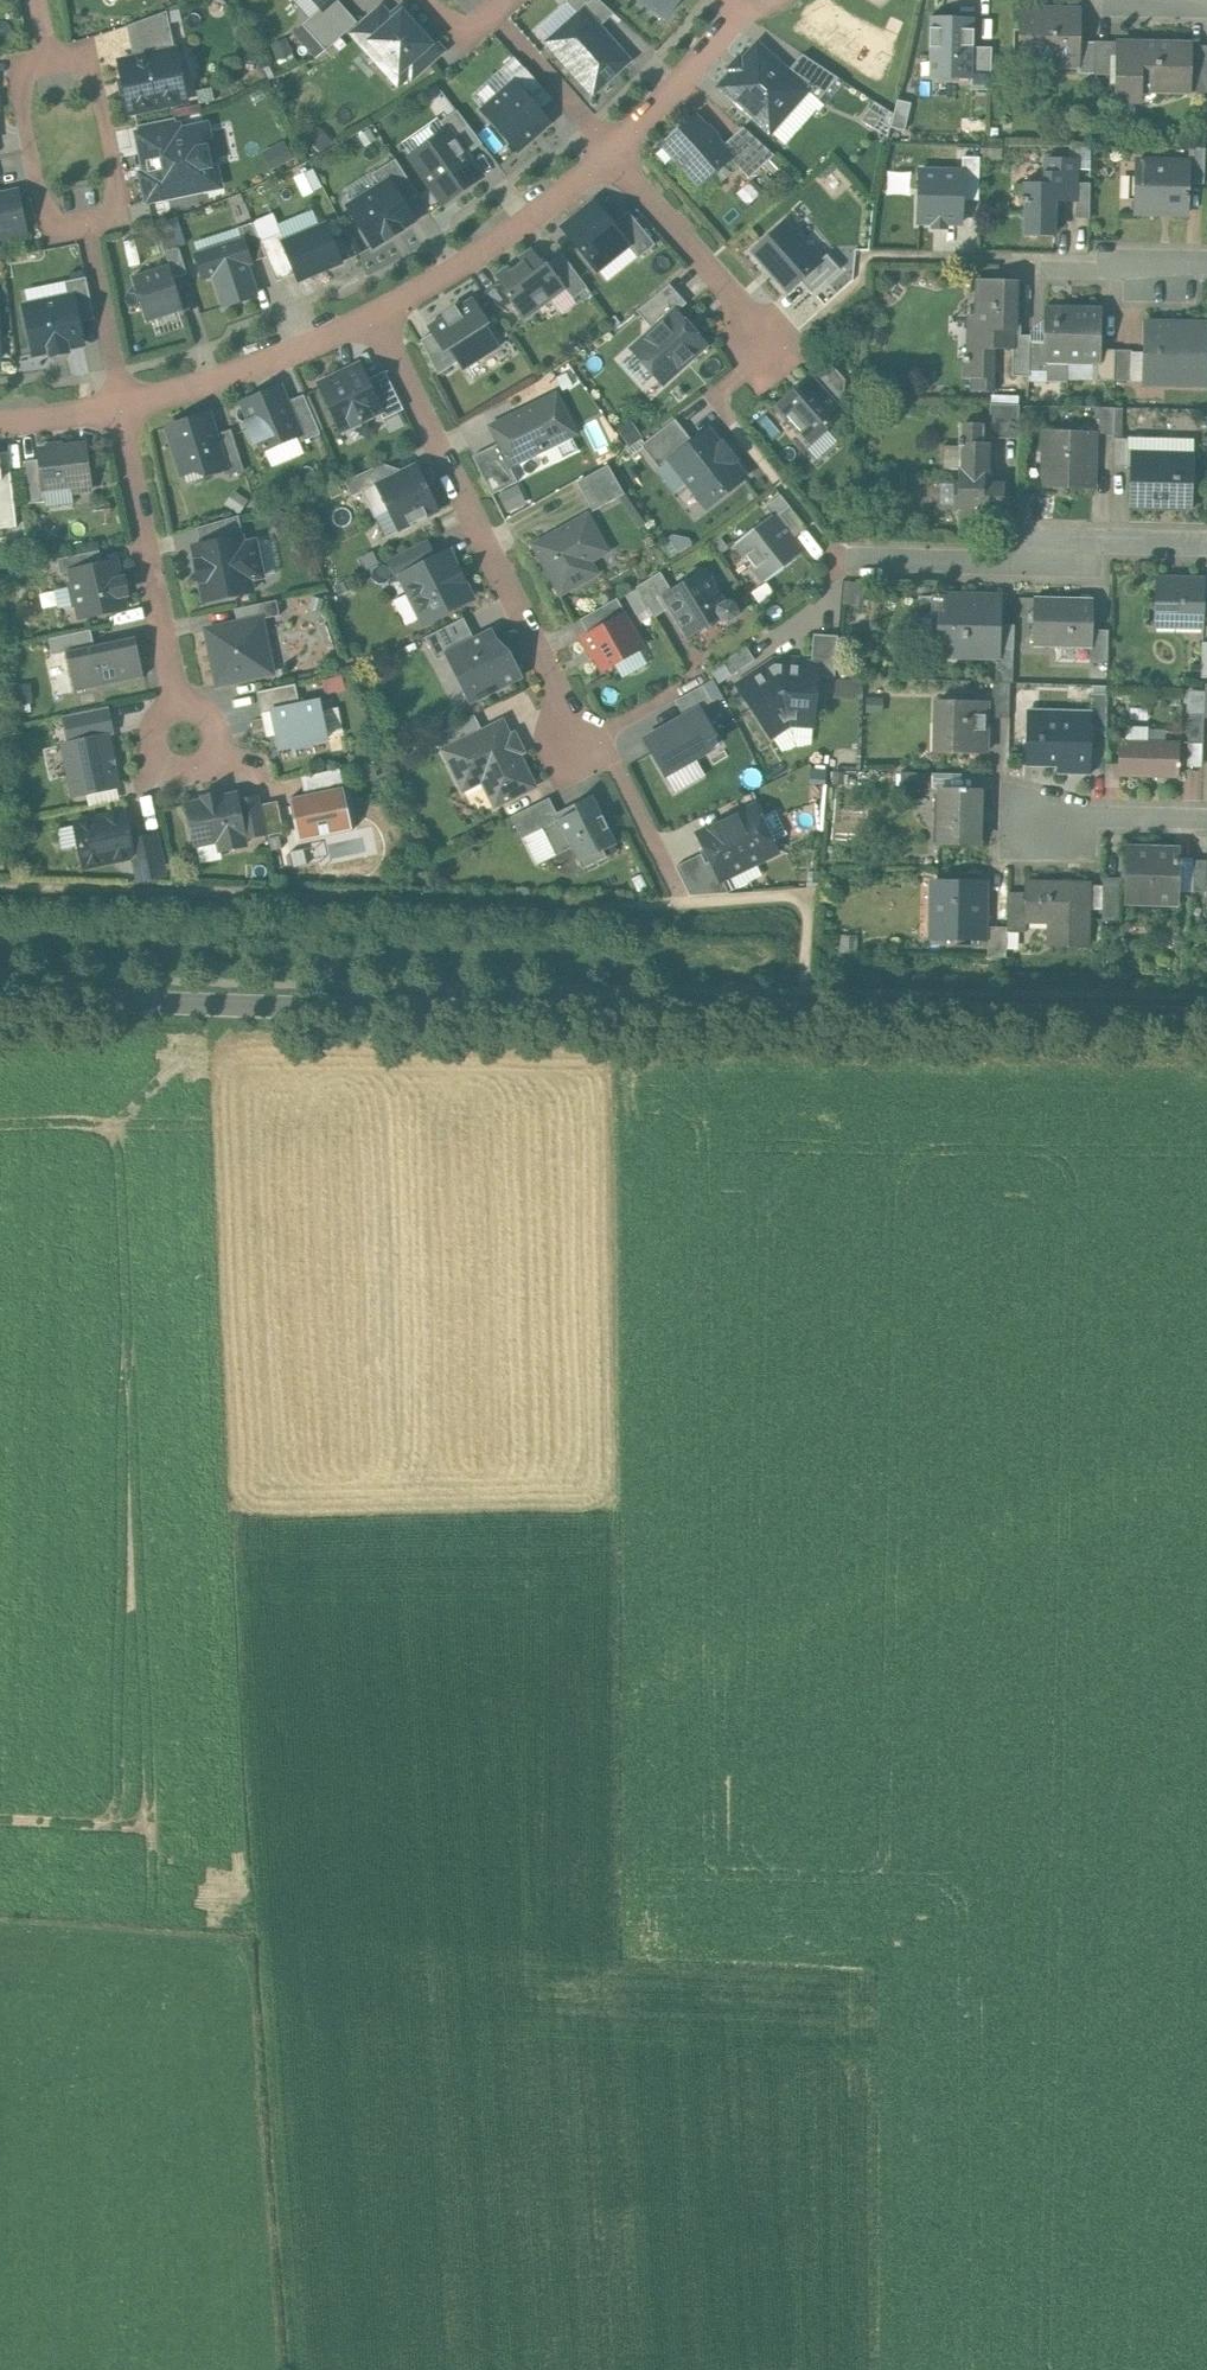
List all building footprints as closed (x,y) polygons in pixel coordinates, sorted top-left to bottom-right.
[(324,13),(338,0),(312,0),(324,13)] [(585,11),(601,29),(612,19),(595,0),(575,0),(585,11)] [(662,33),(688,0),(621,0),(620,1),(662,33)] [(353,41),(397,90),(443,49),(409,11),(398,20),(388,9),(353,41)] [(1079,10),(1020,9),(1019,58),(1054,58),(1054,65),(1078,66),(1079,42),(1079,10)] [(546,47),(593,99),(632,63),(601,29),(585,11),(546,47)] [(176,49),(168,12),(128,27),(134,58),(176,49)] [(926,79),(973,80),(973,16),(927,16),(926,79)] [(1094,42),(1079,42),(1078,66),(1078,74),(1093,74),(1094,44),(1094,42)] [(1188,44),(1119,42),(1119,45),(1119,55),(1116,55),(1116,56),(1115,102),(1140,103),(1141,89),(1188,90),(1188,92),(1190,92),(1190,63),(1188,63),(1188,45),(1188,44)] [(714,85),(769,143),(813,101),(788,75),(757,43),(714,85)] [(1119,45),(1094,44),(1093,74),(1093,75),(1111,76),(1111,56),(1116,56),(1116,55),(1119,55),(1119,45)] [(1188,45),(1188,63),(1190,63),(1190,92),(1206,93),(1206,66),(1206,46),(1188,45)] [(131,112),(186,100),(176,49),(134,58),(120,61),(124,78),(119,79),(122,95),(127,94),(131,112)] [(806,58),(788,75),(813,101),(831,84),(806,58)] [(514,83),(539,111),(553,99),(524,67),(511,80),(514,83)] [(483,110),(518,149),(549,123),(539,111),(514,83),(483,110)] [(892,125),(906,129),(913,103),(899,100),(892,125)] [(448,130),(465,155),(481,144),(457,110),(442,121),(448,130)] [(660,150),(700,192),(736,158),(726,148),(696,116),(660,150)] [(175,118),(165,120),(168,134),(178,132),(175,118)] [(165,120),(137,126),(143,154),(171,148),(168,134),(165,120)] [(143,175),(149,199),(201,188),(199,180),(217,176),(206,126),(178,132),(168,134),(171,148),(143,154),(147,174),(143,175)] [(465,155),(448,130),(411,156),(443,203),(481,177),(465,155)] [(744,131),(726,148),(736,158),(756,179),(774,162),(744,131)] [(1205,148),(1189,148),(1189,163),(1189,183),(1204,184),(1205,148)] [(389,182),(404,204),(418,195),(395,159),(372,173),(381,187),(389,182)] [(1045,159),(1044,187),(1026,187),(1026,190),(1023,190),(1023,198),(1021,198),(1021,203),(1025,203),(1025,234),(1054,235),(1054,190),(1077,190),(1077,184),(1077,159),(1045,159)] [(1189,163),(1137,161),(1135,211),(1188,213),(1189,183),(1189,163)] [(918,222),(959,222),(959,172),(918,172),(918,222)] [(348,208),(372,246),(387,236),(388,239),(402,230),(400,227),(414,219),(404,204),(389,182),(381,187),(348,208)] [(1077,184),(1077,190),(1076,200),(1073,200),(1073,213),(1089,213),(1090,185),(1077,184)] [(24,230),(16,193),(0,196),(0,235),(24,230)] [(557,238),(592,282),(629,252),(610,229),(593,208),(557,238)] [(626,217),(610,229),(629,252),(636,261),(652,248),(626,217)] [(749,257),(792,301),(807,287),(828,267),(785,222),(749,257)] [(296,273),(299,279),(340,262),(325,226),(284,243),(296,273)] [(276,281),(296,273),(284,243),(280,234),(260,242),(276,281)] [(196,254),(205,285),(218,282),(228,317),(258,308),(247,273),(257,270),(247,239),(196,254)] [(170,255),(175,271),(178,281),(189,278),(181,252),(170,255)] [(493,288),(521,325),(563,293),(547,271),(535,256),(493,288)] [(562,260),(547,271),(563,293),(572,305),(587,294),(562,260)] [(840,279),(828,267),(807,287),(819,300),(840,279)] [(137,283),(151,327),(188,316),(178,281),(175,271),(137,283)] [(73,297),(78,322),(94,319),(86,277),(65,282),(68,298),(73,297)] [(1016,281),(976,280),(975,335),(967,334),(967,356),(964,356),(963,376),(971,376),(971,389),(992,390),(993,347),(1012,347),(1015,347),(1015,339),(1016,281)] [(639,316),(655,334),(675,316),(686,307),(670,289),(639,316)] [(25,307),(34,353),(51,350),(52,354),(66,351),(65,347),(82,344),(78,322),(73,297),(68,298),(25,307)] [(470,304),(427,331),(432,338),(451,368),(494,341),(470,304)] [(1101,307),(1044,306),(1043,339),(1043,340),(1043,362),(1049,362),(1096,364),(1099,364),(1100,349),(1101,307)] [(631,355),(662,390),(706,351),(675,316),(655,334),(631,355)] [(1160,321),(1160,323),(1144,323),(1143,385),(1206,386),(1206,324),(1176,324),(1176,321),(1160,321)] [(438,377),(451,368),(432,338),(419,346),(438,377)] [(1030,340),(1015,339),(1015,347),(1012,347),(1011,375),(1029,375),(1029,371),(1030,340)] [(1043,340),(1030,340),(1029,371),(1049,371),(1049,362),(1043,362),(1043,340)] [(1115,350),(1100,349),(1099,364),(1096,364),(1096,380),(1114,380),(1115,350)] [(1131,350),(1115,350),(1114,380),(1130,381),(1131,350)] [(843,399),(845,380),(830,363),(813,378),(836,405),(843,399)] [(320,384),(324,391),(324,392),(342,429),(381,410),(359,365),(320,384)] [(385,371),(368,379),(367,379),(366,380),(381,410),(380,411),(383,419),(403,409),(385,371)] [(795,388),(776,404),(811,443),(830,427),(828,425),(843,412),(836,405),(813,378),(811,377),(797,389),(795,388)] [(279,387),(248,400),(243,402),(251,422),(246,425),(253,442),(258,440),(263,450),(299,434),(279,387)] [(576,434),(556,393),(490,425),(499,444),(510,466),(576,434)] [(320,433),(316,425),(316,424),(303,395),(286,402),(300,434),(299,435),(302,441),(320,433)] [(1005,405),(990,404),(990,435),(1004,435),(1005,405)] [(1019,405),(1005,405),(1004,435),(1018,435),(1019,405)] [(1114,407),(1099,407),(1098,433),(1113,433),(1114,407)] [(225,468),(214,430),(208,414),(168,427),(182,474),(201,468),(203,475),(225,468)] [(670,460),(693,442),(675,419),(642,445),(659,468),(670,460)] [(983,424),(961,424),(961,439),(958,439),(958,445),(943,445),(942,469),(960,470),(959,481),(960,482),(988,482),(989,444),(982,444),(983,424)] [(215,434),(222,457),(226,468),(225,469),(227,475),(244,470),(231,429),(215,434)] [(670,460),(707,507),(745,477),(732,460),(735,458),(724,444),(721,446),(708,430),(693,442),(670,460)] [(1094,432),(1044,431),(1042,486),(1092,487),(1094,432)] [(1127,438),(1113,438),(1112,466),(1126,466),(1127,438)] [(510,466),(499,444),(474,456),(493,495),(518,483),(510,466)] [(85,445),(65,447),(39,450),(43,487),(43,488),(44,488),(71,485),(72,492),(91,489),(86,445),(85,445)] [(3,528),(17,526),(8,452),(0,452),(0,528),(3,528)] [(1193,456),(1131,455),(1129,507),(1192,508),(1193,456)] [(28,503),(37,503),(45,501),(40,460),(24,461),(28,503)] [(379,465),(371,469),(370,469),(344,481),(352,496),(386,480),(379,465)] [(438,510),(435,505),(435,504),(416,465),(362,492),(375,518),(390,510),(399,529),(438,510)] [(573,490),(587,514),(623,494),(609,470),(573,490)] [(988,482),(960,482),(959,481),(955,482),(954,510),(959,510),(958,527),(980,527),(980,511),(1002,511),(1003,483),(988,482)] [(768,511),(774,520),(793,543),(807,532),(781,501),(768,511)] [(608,551),(587,514),(533,545),(562,595),(583,582),(576,570),(608,551)] [(238,515),(203,526),(202,526),(197,528),(201,544),(241,536),(242,537),(243,537),(238,515)] [(761,590),(803,556),(793,543),(774,520),(732,554),(761,590)] [(866,527),(848,526),(847,539),(865,540),(866,527)] [(193,546),(195,556),(195,557),(204,600),(252,591),(250,579),(262,576),(255,542),(243,544),(241,537),(193,546)] [(389,561),(396,577),(437,557),(429,541),(389,561)] [(426,637),(464,618),(483,609),(453,549),(437,557),(396,577),(426,637)] [(72,570),(80,569),(81,569),(102,564),(99,550),(58,559),(61,574),(71,572),(72,570)] [(125,608),(124,603),(122,594),(127,593),(124,581),(124,579),(119,580),(115,562),(72,571),(71,571),(74,584),(69,585),(73,605),(78,604),(81,617),(125,608)] [(664,595),(690,647),(733,625),(708,573),(664,595)] [(1203,578),(1154,577),(1153,626),(1202,627),(1203,578)] [(999,597),(946,596),(944,654),(996,656),(997,656),(997,649),(998,625),(999,597)] [(1092,598),(1034,597),(1033,646),(1090,647),(1091,647),(1092,629),(1092,598)] [(235,609),(237,619),(238,623),(261,618),(280,615),(277,601),(276,600),(235,609)] [(582,622),(589,636),(624,619),(617,605),(582,622)] [(272,673),(271,665),(271,664),(261,618),(206,629),(217,684),(272,673)] [(426,637),(430,645),(437,660),(447,655),(447,653),(474,640),(474,638),(464,618),(426,637)] [(598,679),(643,657),(624,619),(589,636),(580,641),(598,679)] [(998,625),(997,649),(1013,649),(1014,625),(998,625)] [(1109,629),(1092,629),(1091,647),(1090,647),(1089,663),(1108,663),(1109,629)] [(90,630),(63,636),(49,639),(52,655),(94,646),(90,630)] [(504,658),(495,639),(491,632),(447,654),(461,682),(467,680),(476,698),(520,676),(510,656),(504,658)] [(143,676),(137,643),(136,643),(135,638),(66,652),(74,691),(143,676)] [(996,682),(1010,683),(1013,683),(1013,649),(997,649),(997,656),(996,656),(996,682)] [(722,668),(731,681),(753,666),(744,653),(722,668)] [(774,743),(792,731),(819,733),(822,661),(777,659),(735,688),(774,743)] [(683,711),(722,693),(715,679),(677,698),(683,711)] [(271,710),(292,706),(293,705),(299,704),(295,684),(257,691),(262,713),(271,711),(271,710)] [(1107,694),(1092,693),(1091,712),(1092,712),(1092,729),(1106,729),(1107,694)] [(320,700),(295,705),(271,710),(279,748),(294,745),(295,745),(296,747),(308,745),(311,744),(312,742),(327,738),(320,700)] [(986,700),(938,700),(937,753),(985,753),(986,700)] [(70,743),(112,734),(106,707),(65,716),(70,743)] [(1091,712),(1038,710),(1038,739),(1026,739),(1025,764),(1058,765),(1057,772),(1091,773),(1092,729),(1092,712),(1091,712)] [(1204,713),(1188,712),(1187,743),(1203,743),(1204,718),(1204,713)] [(715,746),(699,714),(642,744),(666,790),(712,766),(704,751),(715,746)] [(445,750),(459,743),(460,743),(483,732),(474,715),(436,733),(445,750)] [(533,786),(526,771),(517,753),(519,752),(518,750),(511,737),(509,737),(502,722),(445,751),(458,778),(470,773),(481,776),(495,805),(533,786)] [(1179,742),(1148,741),(1148,731),(1146,728),(1128,727),(1126,731),(1126,741),(1120,741),(1119,775),(1178,777),(1178,766),(1180,767),(1180,763),(1178,763),(1179,742)] [(106,736),(71,743),(66,744),(65,745),(76,794),(116,786),(116,785),(106,736)] [(303,776),(306,788),(345,778),(342,767),(303,776)] [(369,778),(368,771),(367,768),(356,770),(359,781),(369,778)] [(932,773),(901,772),(901,789),(932,790),(932,773)] [(344,787),(318,792),(317,792),(289,799),(298,841),(353,829),(344,787)] [(961,789),(940,788),(940,844),(979,844),(980,789),(966,789),(966,787),(961,787),(961,789)] [(245,844),(239,814),(235,795),(220,798),(219,798),(218,794),(216,795),(204,797),(203,798),(204,801),(203,801),(188,804),(196,845),(218,840),(220,849),(245,844)] [(244,836),(245,837),(267,832),(260,798),(237,803),(244,836)] [(521,842),(563,824),(560,819),(553,803),(512,821),(521,842)] [(583,871),(620,854),(598,803),(560,819),(563,824),(583,871)] [(704,857),(721,889),(779,859),(756,813),(697,842),(704,857)] [(124,814),(106,817),(105,817),(76,824),(85,865),(132,855),(124,814)] [(166,876),(165,870),(165,869),(157,834),(130,840),(138,882),(166,876)] [(1178,850),(1126,848),(1124,901),(1176,903),(1178,850)] [(696,902),(721,889),(704,857),(679,870),(696,902)] [(1193,860),(1193,891),(1206,892),(1206,861),(1193,860)] [(983,881),(934,880),(933,939),(981,940),(983,881)] [(1088,884),(1026,883),(1026,893),(1025,921),(1026,921),(1049,922),(1048,945),(1086,946),(1088,884)] [(1120,884),(1103,884),(1102,919),(1120,920),(1120,884)] [(1026,893),(1008,892),(1007,926),(1007,931),(1025,932),(1026,921),(1025,921),(1026,893)] [(1007,926),(987,926),(986,957),(1006,957),(1007,931),(1007,926)]
